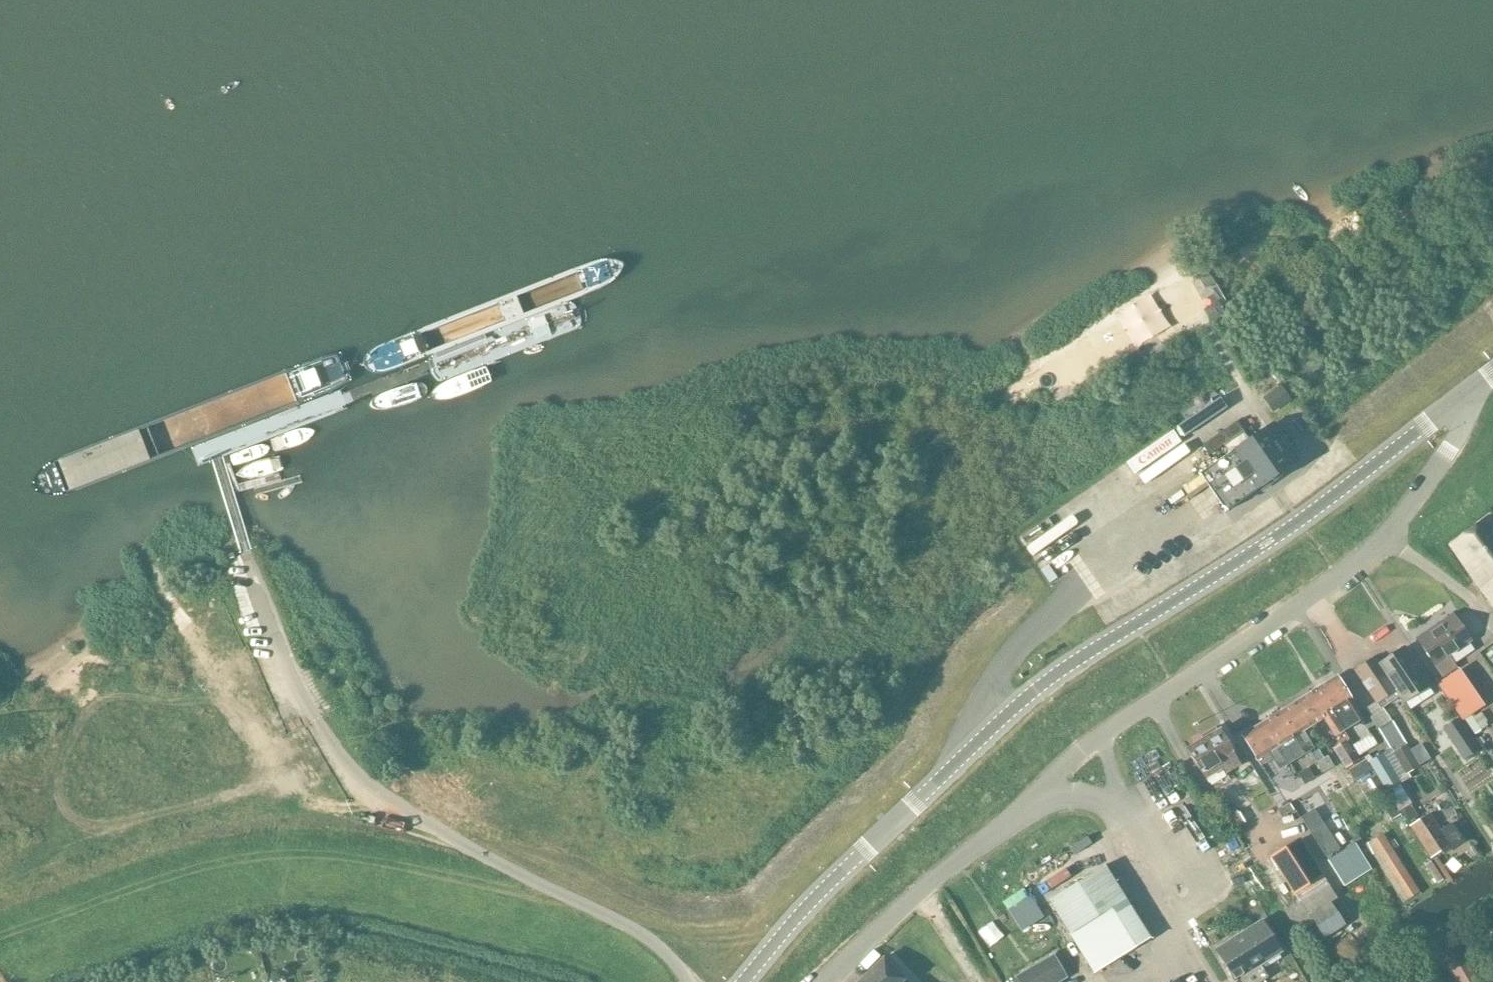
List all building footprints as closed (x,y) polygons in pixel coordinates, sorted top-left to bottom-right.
[(1214,283),(1208,273),(1199,278),(1205,289),(1214,283)] [(1214,308),(1218,314),(1226,314),(1229,307),(1226,301),(1218,301),(1214,308)] [(1282,390),(1264,401),(1272,415),(1290,404),(1282,390)] [(1200,475),(1226,513),(1293,467),(1299,462),(1274,424),(1200,475)] [(1492,607),(1492,522),(1488,516),(1450,544),(1492,607)] [(1455,668),(1447,656),(1470,641),(1452,614),(1416,639),(1442,677),(1455,668)] [(1403,646),(1379,663),(1405,703),(1430,686),(1403,646)] [(1375,657),(1354,670),(1377,704),(1380,708),(1399,695),(1375,657)] [(1442,683),(1464,716),(1481,705),(1458,672),(1442,683)] [(1337,676),(1317,688),(1332,712),(1343,730),(1351,725),(1363,719),(1351,700),(1337,676)] [(1317,688),(1299,700),(1313,723),(1323,717),(1330,727),(1335,735),(1343,730),(1332,712),(1317,688)] [(1299,700),(1280,711),(1295,735),(1294,735),(1305,754),(1314,748),(1309,740),(1305,743),(1299,733),(1313,723),(1299,700)] [(1280,711),(1261,723),(1276,747),(1287,765),(1295,760),(1305,754),(1294,735),(1295,735),(1280,711)] [(1456,716),(1439,727),(1450,743),(1463,761),(1479,750),(1470,737),(1456,716)] [(1379,729),(1391,750),(1405,742),(1392,721),(1379,729)] [(1276,747),(1261,723),(1242,735),(1257,759),(1261,765),(1271,759),(1274,762),(1279,770),(1287,765),(1276,747)] [(1203,739),(1187,749),(1205,779),(1223,768),(1225,773),(1239,764),(1236,759),(1237,759),(1219,730),(1216,731),(1214,728),(1201,736),(1203,739)] [(1347,743),(1336,750),(1341,759),(1352,753),(1347,743)] [(1393,753),(1405,773),(1419,765),(1407,745),(1393,753)] [(1372,769),(1386,792),(1388,791),(1399,784),(1400,783),(1383,753),(1368,762),(1372,769)] [(1317,762),(1323,773),(1334,766),(1327,755),(1317,762)] [(1365,757),(1347,768),(1354,780),(1372,769),(1368,762),(1365,757)] [(1297,774),(1304,785),(1315,778),(1308,767),(1297,774)] [(1399,784),(1388,791),(1394,801),(1401,810),(1410,804),(1411,803),(1399,784)] [(1240,810),(1228,818),(1235,829),(1248,821),(1240,810)] [(1420,819),(1410,825),(1431,857),(1440,850),(1461,837),(1452,823),(1439,831),(1428,814),(1420,819)] [(1322,823),(1309,832),(1319,848),(1325,858),(1339,849),(1332,839),(1322,823)] [(1383,833),(1373,840),(1410,898),(1420,892),(1383,833)] [(1299,839),(1269,858),(1292,894),(1294,893),(1299,902),(1286,911),(1299,933),(1315,923),(1324,937),(1344,924),(1330,902),(1336,898),(1321,875),(1322,875),(1299,839)] [(1327,860),(1343,886),(1371,869),(1354,843),(1327,860)] [(1431,861),(1424,865),(1437,884),(1443,880),(1431,861)] [(1103,865),(1048,901),(1070,935),(1125,899),(1103,865)] [(1125,899),(1070,935),(1095,974),(1149,938),(1125,899)] [(1236,981),(1260,981),(1267,977),(1259,964),(1280,951),(1262,922),(1216,951),(1236,981)] [(1458,941),(1439,952),(1450,971),(1469,959),(1458,941)] [(1016,976),(1019,981),(1058,981),(1066,977),(1053,955),(1016,976)] [(904,979),(897,972),(883,957),(858,981),(901,981),(904,979)]
